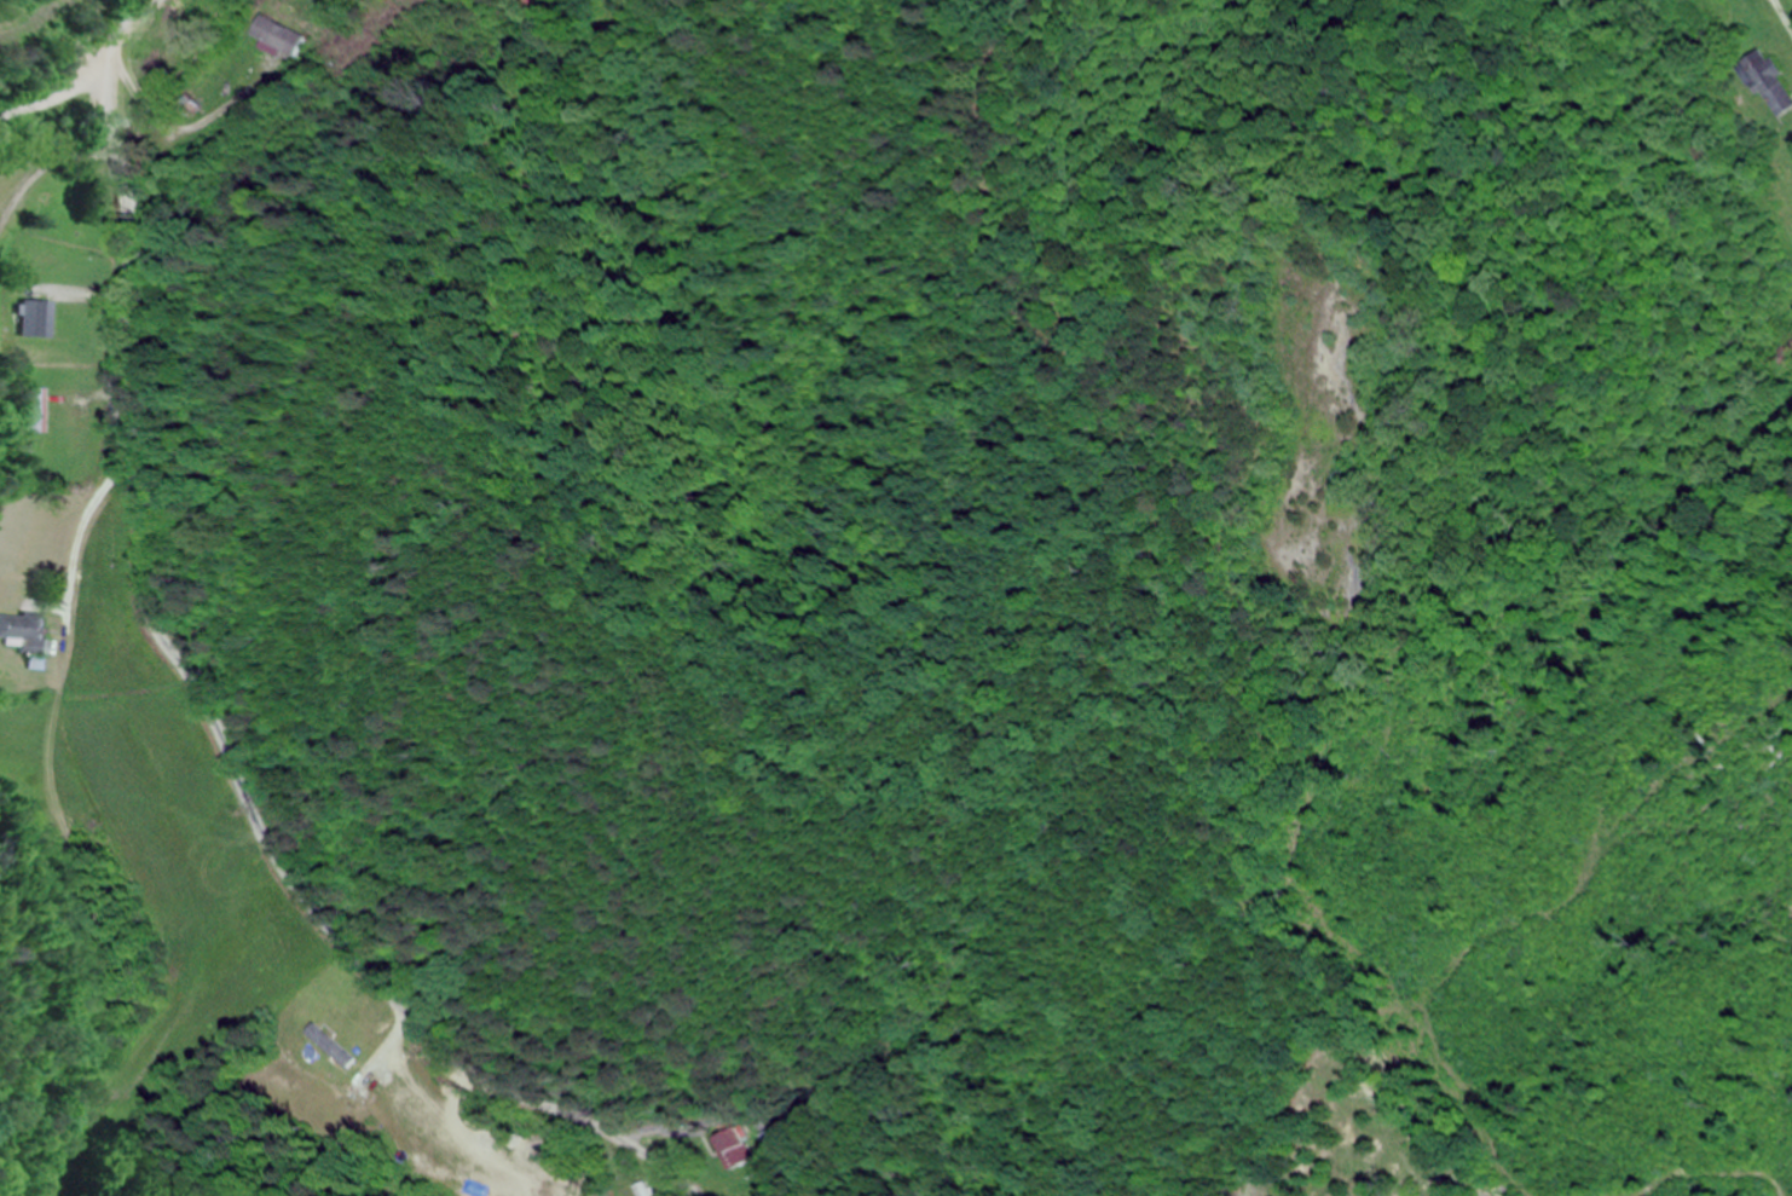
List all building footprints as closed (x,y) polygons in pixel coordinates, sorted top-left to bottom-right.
[(536,0),(512,0),(521,12),(536,0)] [(300,38),(260,14),(248,34),(289,58),(300,38)] [(1773,57),(1745,70),(1769,122),(1791,111),(1791,99),(1773,57)] [(47,436),(47,390),(21,390),(21,436),(47,436)] [(22,642),(21,655),(34,655),(33,668),(45,669),(48,615),(0,613),(0,640),(22,642)] [(724,1171),(750,1159),(735,1128),(709,1139),(724,1171)]
